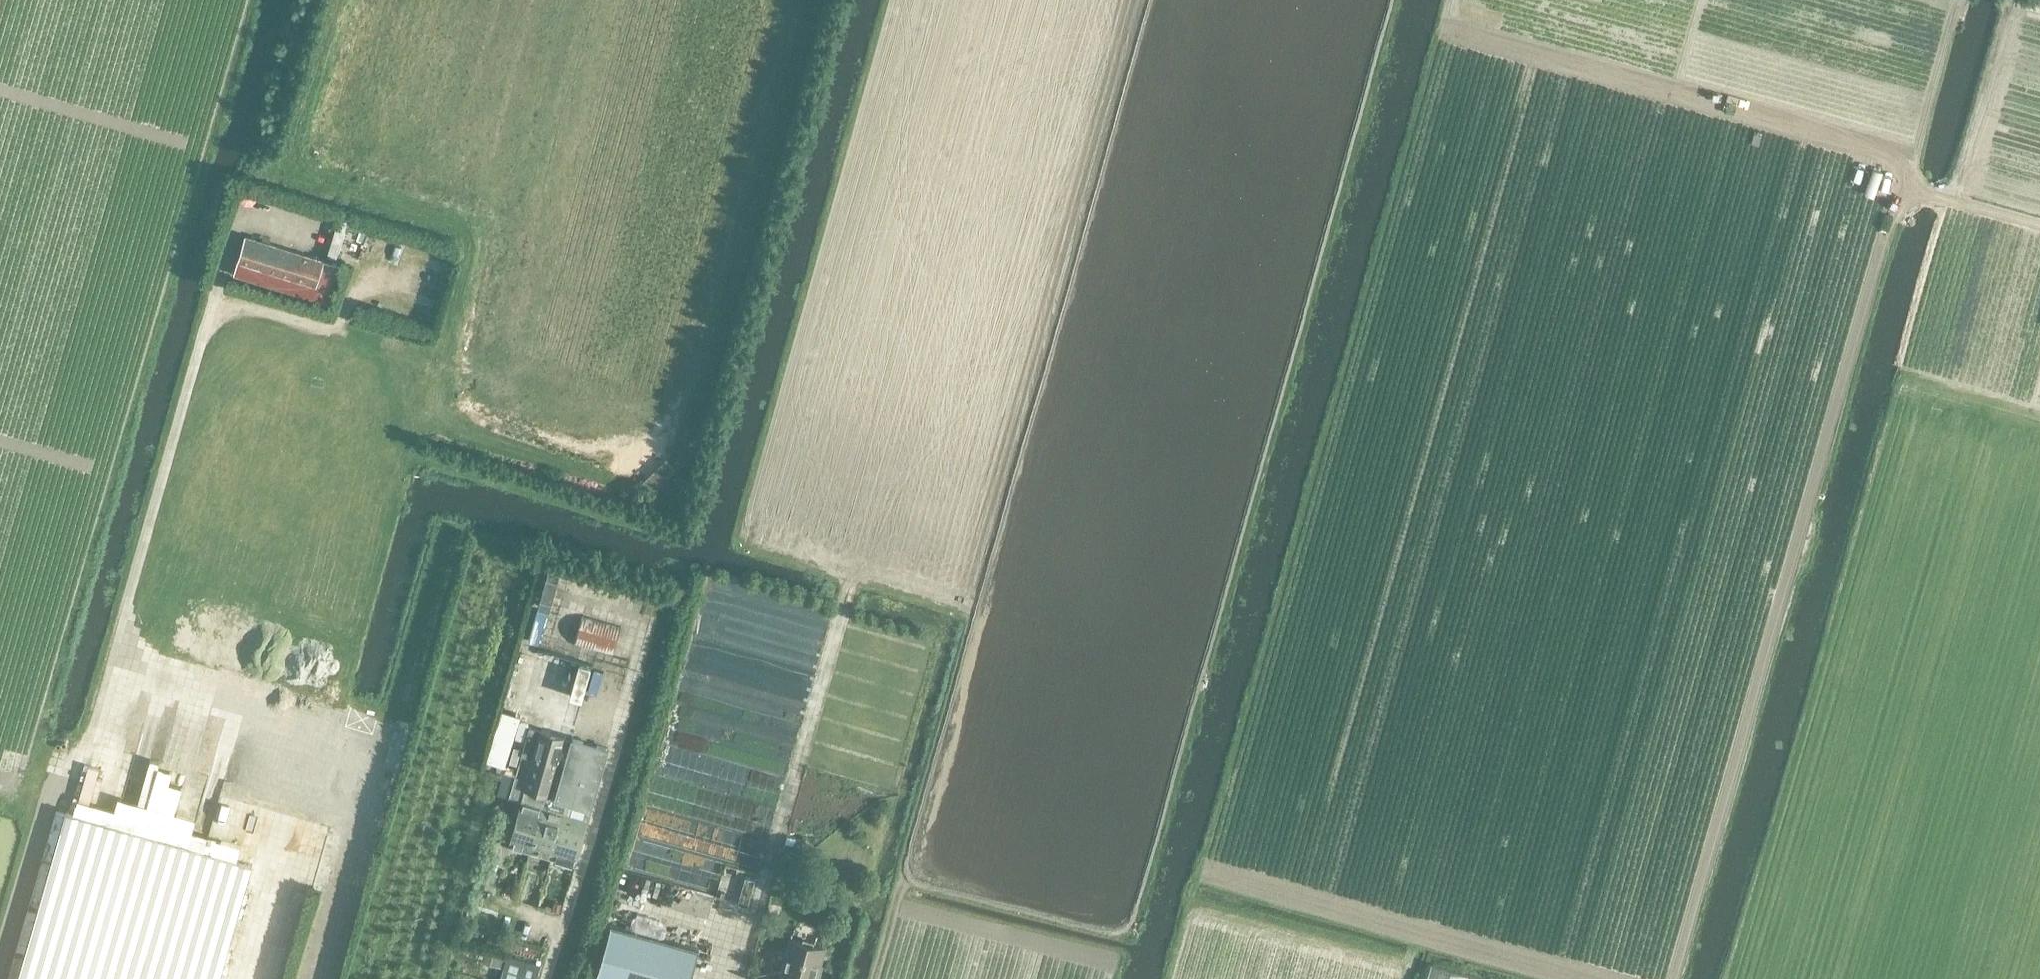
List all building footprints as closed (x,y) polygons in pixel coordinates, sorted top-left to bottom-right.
[(338,265),(323,260),(324,259),(245,235),(238,260),(234,274),(326,302),(338,265)] [(531,608),(549,613),(562,566),(544,562),(531,608)] [(825,625),(826,609),(814,608),(813,624),(825,625)] [(582,615),(574,643),(614,654),(622,625),(582,615)] [(566,674),(576,676),(574,685),(597,690),(603,667),(570,658),(566,674)] [(510,844),(531,850),(537,827),(536,827),(542,806),(546,794),(556,797),(571,741),(565,739),(566,735),(540,727),(538,733),(528,730),(509,796),(521,800),(510,844)] [(569,800),(589,806),(591,806),(608,747),(572,737),(571,741),(556,797),(569,800)] [(93,797),(98,766),(87,764),(82,796),(93,797)] [(566,812),(553,856),(575,863),(588,818),(585,817),(589,806),(569,800),(566,812)] [(566,812),(542,806),(536,827),(537,827),(531,850),(553,856),(566,812)] [(253,864),(70,810),(20,978),(219,978),(253,864)] [(595,978),(598,978),(690,978),(699,948),(611,923),(595,978)] [(823,946),(790,937),(779,978),(814,978),(823,946)] [(1431,962),(1426,978),(1488,978),(1431,962)]
